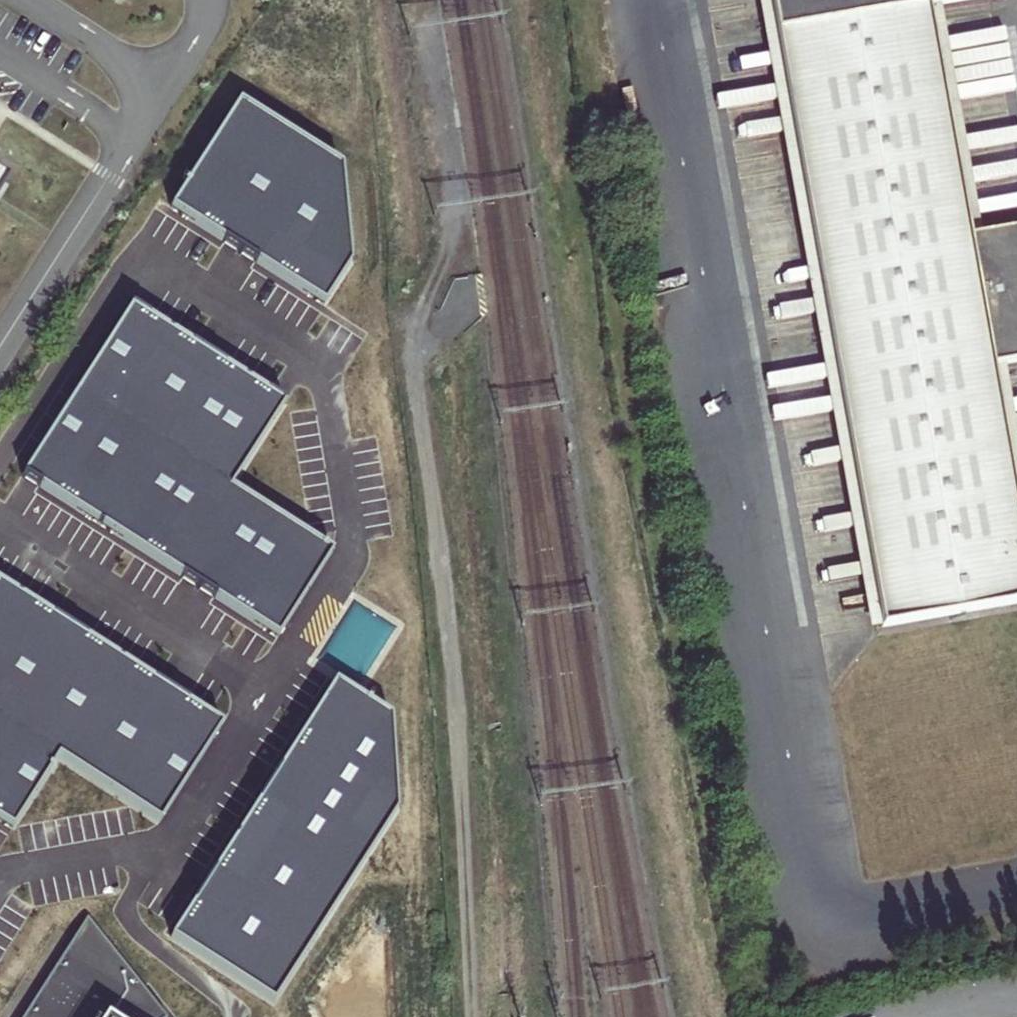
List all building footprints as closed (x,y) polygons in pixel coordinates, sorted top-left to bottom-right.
[(1016,614),(1016,577),(979,379),(1016,373),(1016,239),(1016,236),(955,246),(913,18),(1012,0),(752,0),(869,642),(1016,614)] [(237,105),(172,208),(325,303),(350,262),(341,170),(237,105)] [(284,405),(133,307),(25,473),(277,635),(330,554),(229,489),(284,405)] [(11,827),(57,755),(158,821),(218,728),(0,587),(0,820),(11,827)] [(335,683),(173,939),(273,1002),(396,807),(390,718),(335,683)] [(16,1016),(152,1016),(76,923),(16,1016)]
